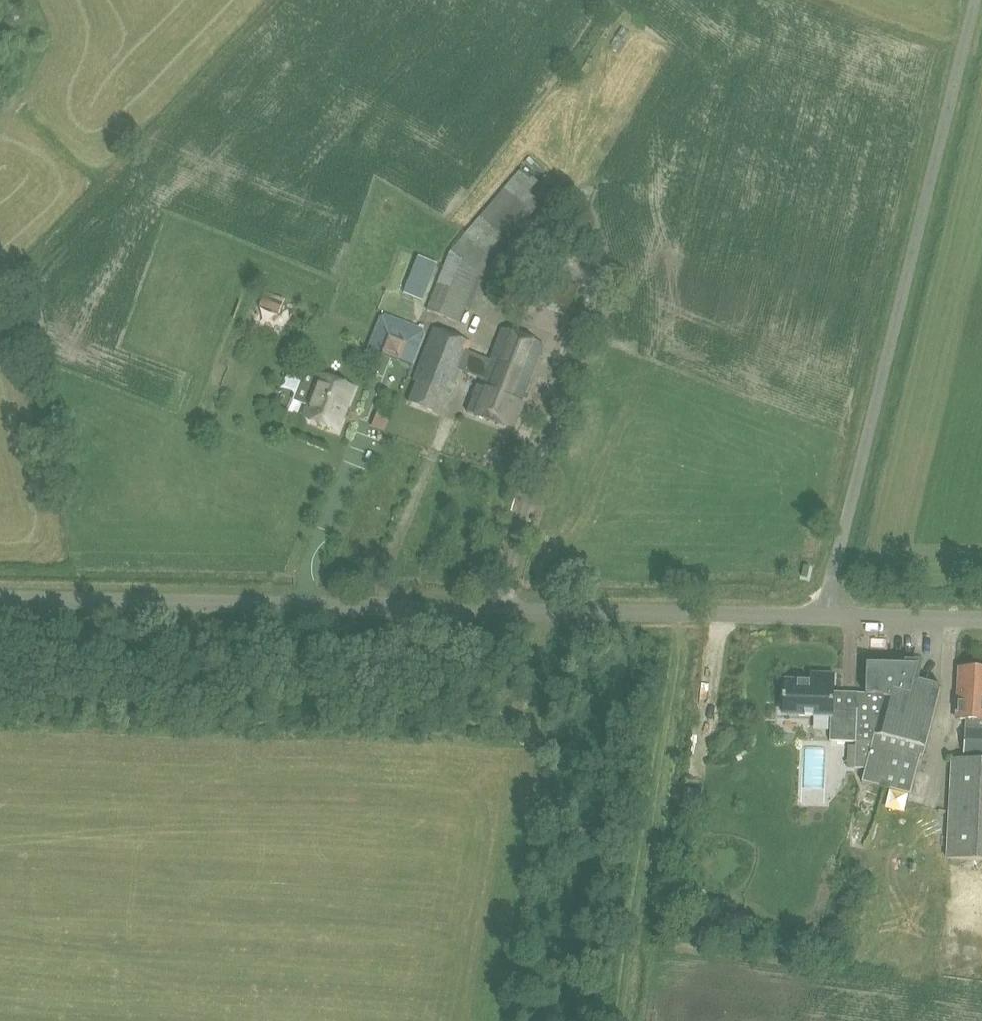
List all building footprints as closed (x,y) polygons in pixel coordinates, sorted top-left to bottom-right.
[(597,131),(596,145),(609,146),(610,132),(597,131)] [(460,324),(479,276),(450,254),(428,311),(460,324)] [(379,315),(367,347),(413,365),(425,333),(423,328),(384,313),(379,315)] [(447,396),(450,398),(471,343),(434,329),(413,382),(417,383),(409,404),(440,415),(447,396)] [(544,346),(502,329),(490,360),(472,354),(465,373),(481,379),(468,414),(513,431),(523,404),(522,403),(544,346)] [(321,378),(305,420),(338,432),(354,390),(321,378)] [(889,687),(869,775),(894,780),(894,778),(915,783),(940,673),(917,668),(920,657),(869,645),(861,680),(889,687)] [(960,668),(957,720),(966,720),(964,755),(981,756),(981,670),(960,668)] [(830,742),(856,743),(857,711),(833,710),(834,675),(811,674),(811,681),(785,680),(784,717),(831,718),(830,742)] [(848,768),(855,768),(856,746),(849,745),(848,768)] [(865,805),(883,808),(887,783),(870,779),(865,805)]
